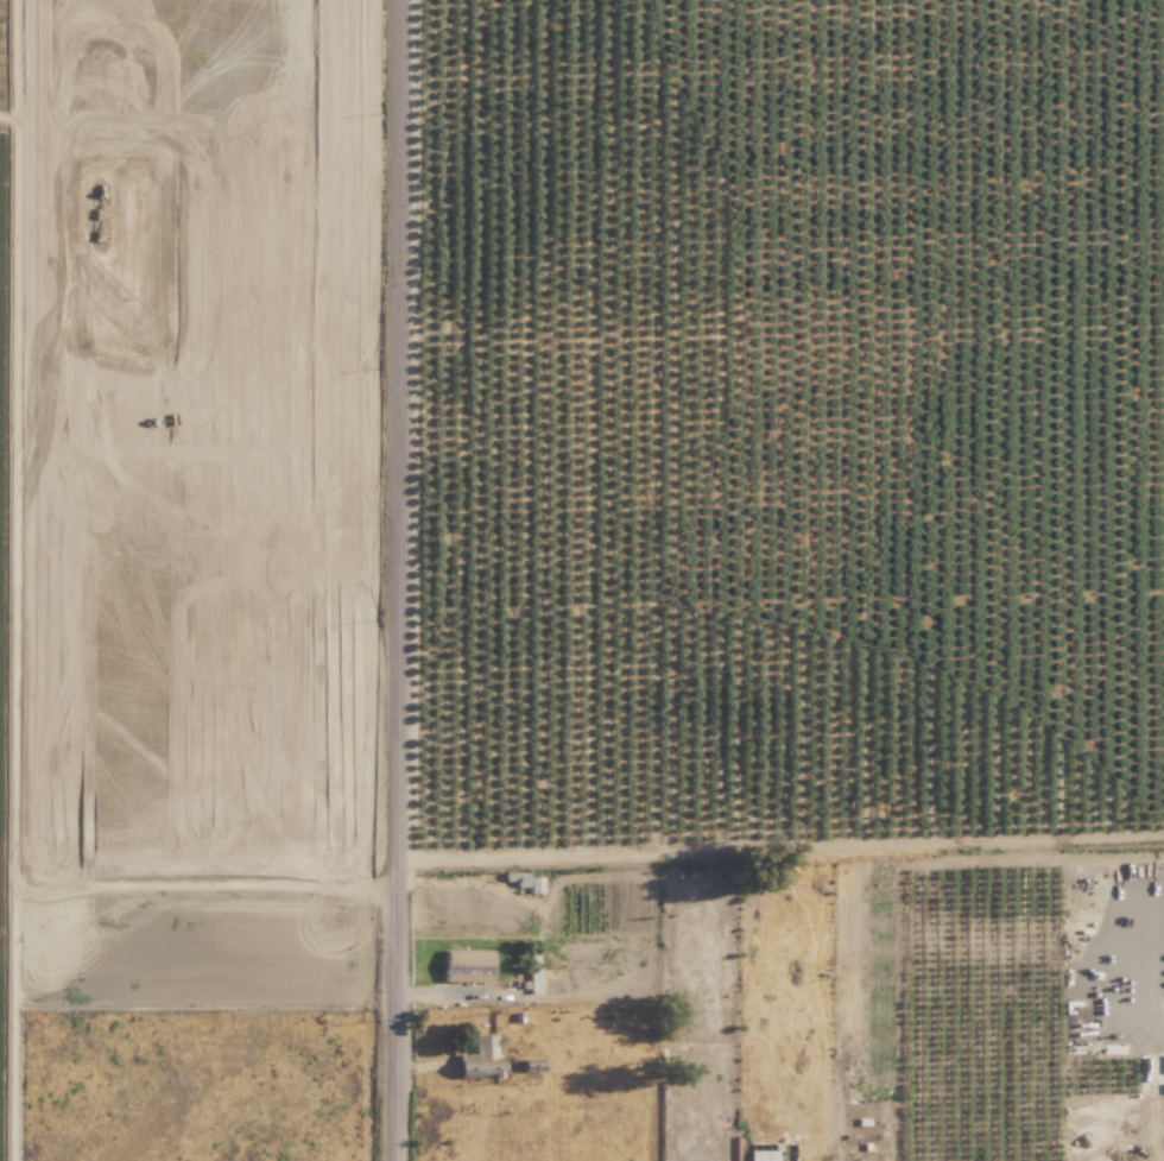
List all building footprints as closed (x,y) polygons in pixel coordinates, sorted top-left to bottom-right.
[(492,950),(445,949),(444,982),(491,983),(492,950)] [(459,1078),(501,1077),(500,1034),(474,1035),(475,1054),(458,1055),(459,1078)]
